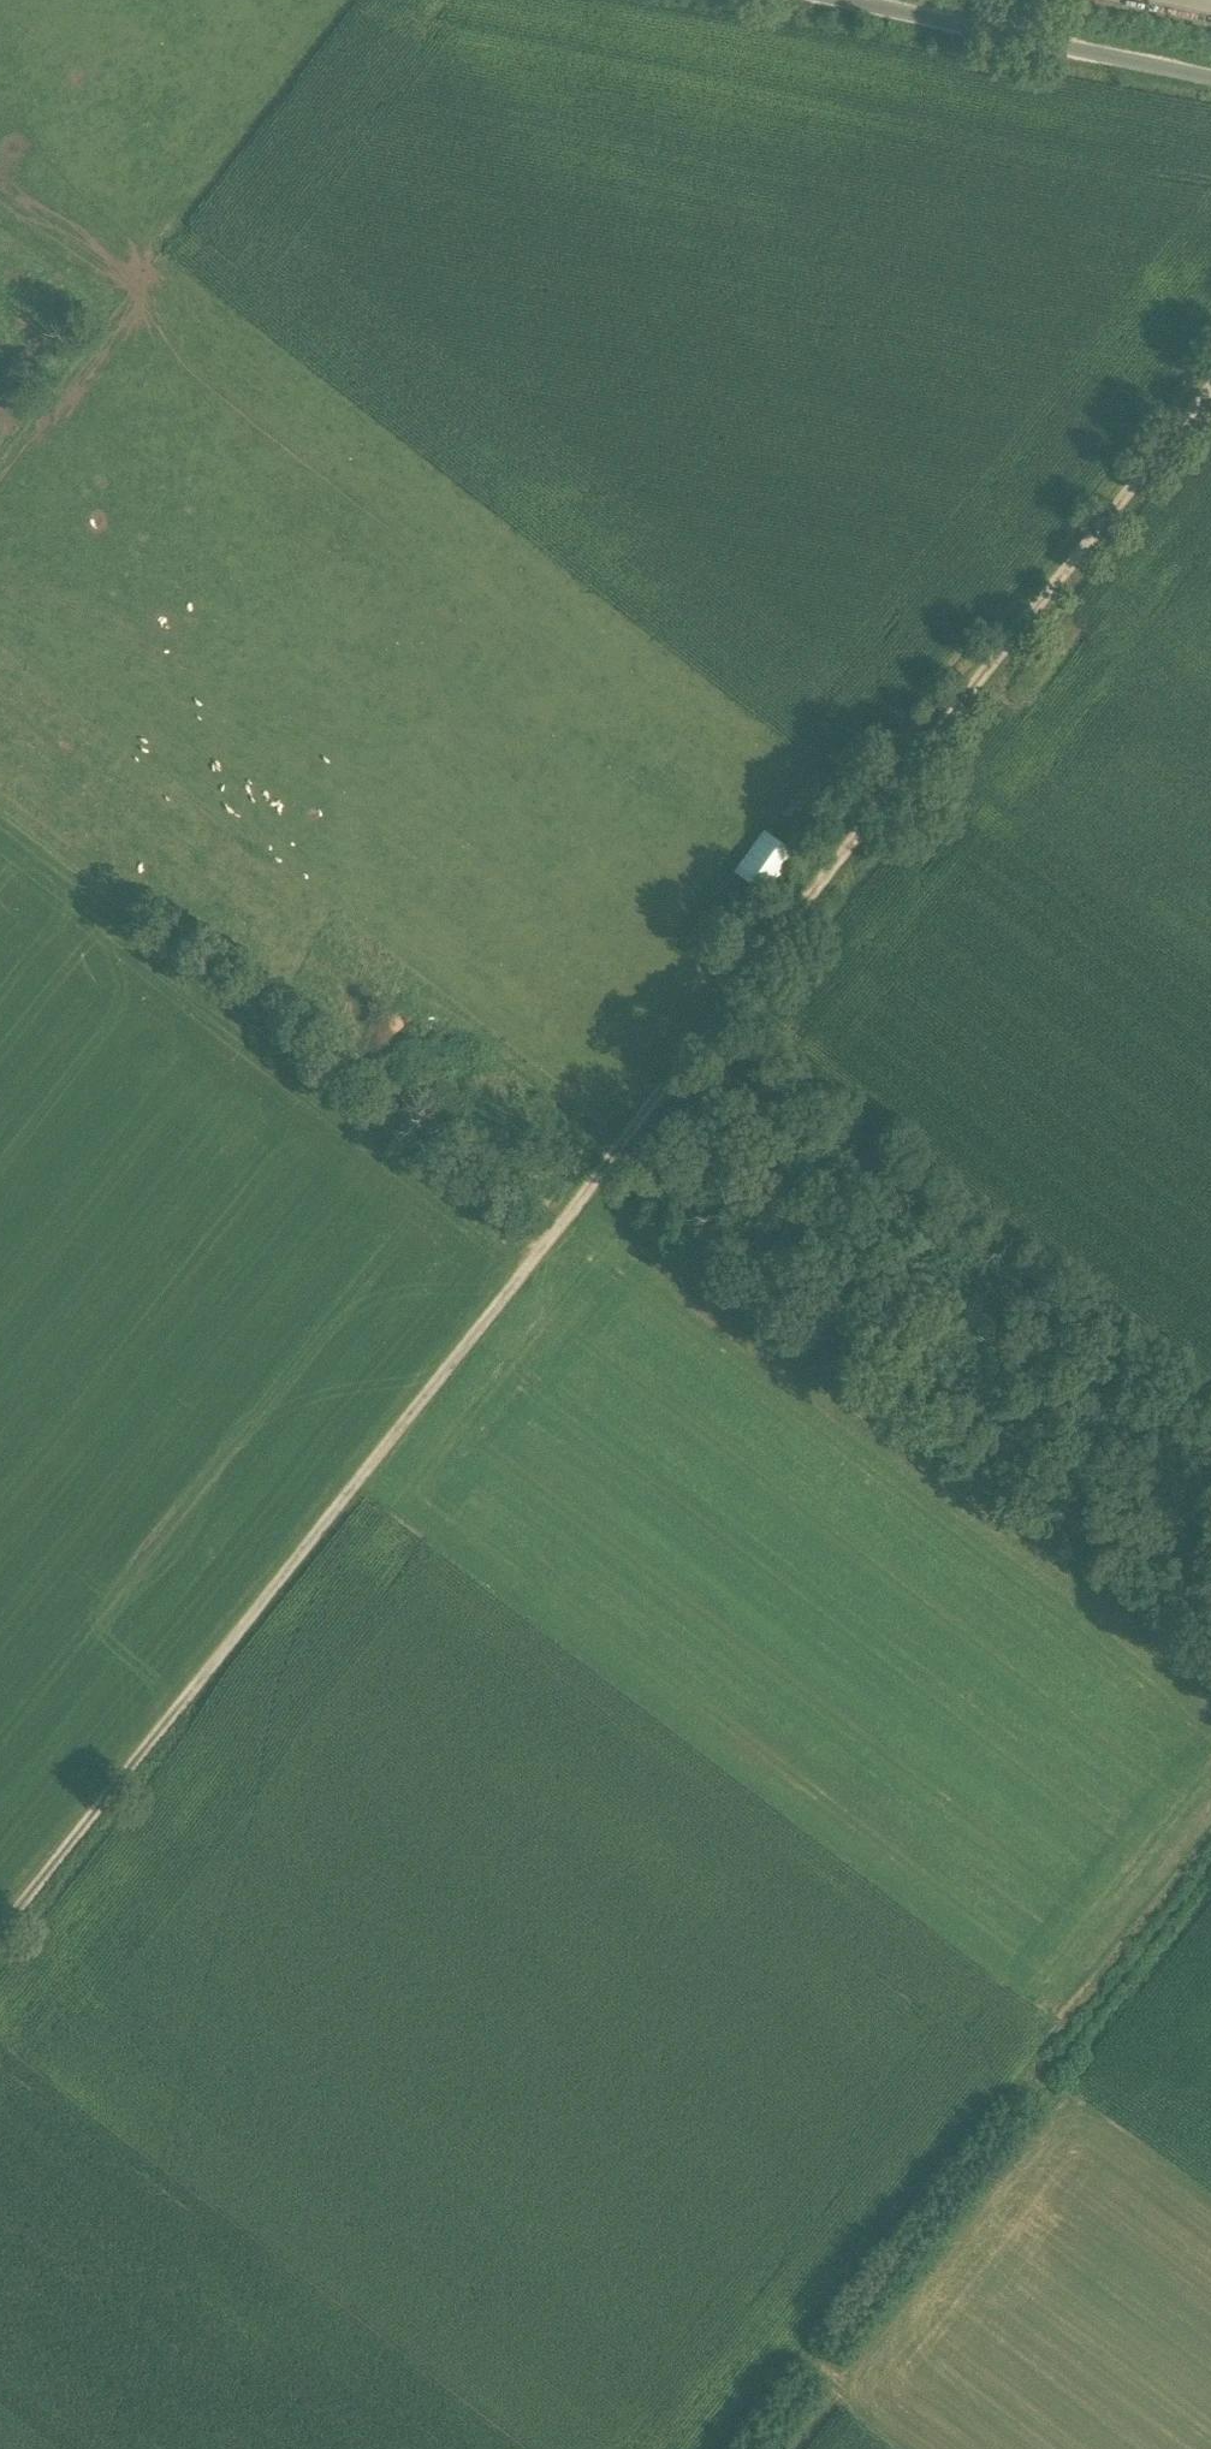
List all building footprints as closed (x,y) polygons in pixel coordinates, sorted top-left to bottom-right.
[(775,834),(733,878),(759,902),(800,859),(775,834)]
